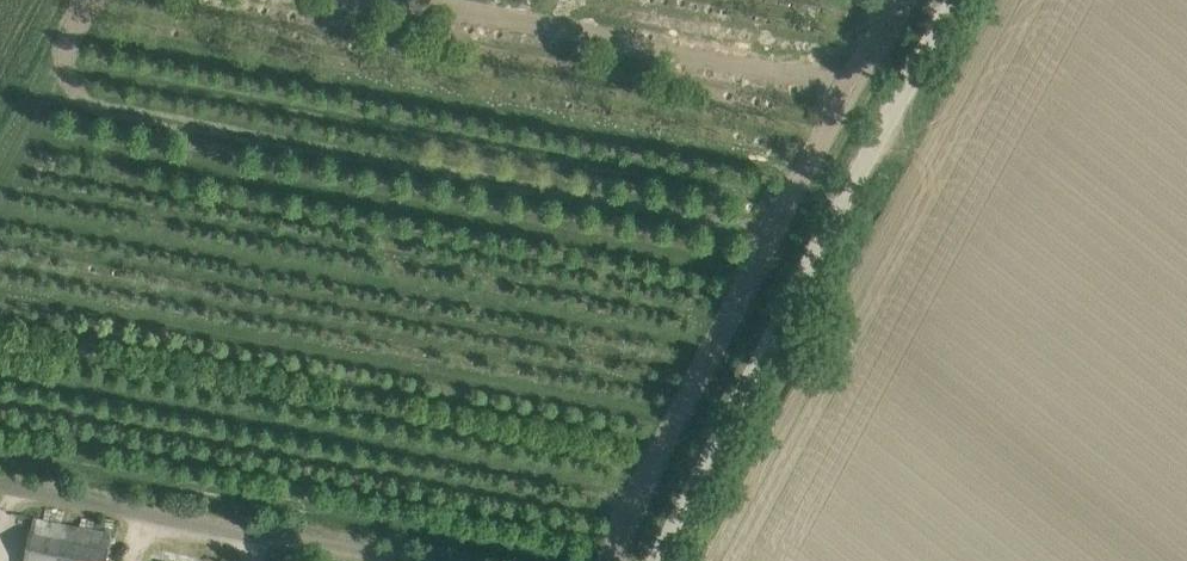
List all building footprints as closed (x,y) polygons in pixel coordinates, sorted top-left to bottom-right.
[(108,556),(112,533),(34,518),(25,560),(107,560),(108,556)]
